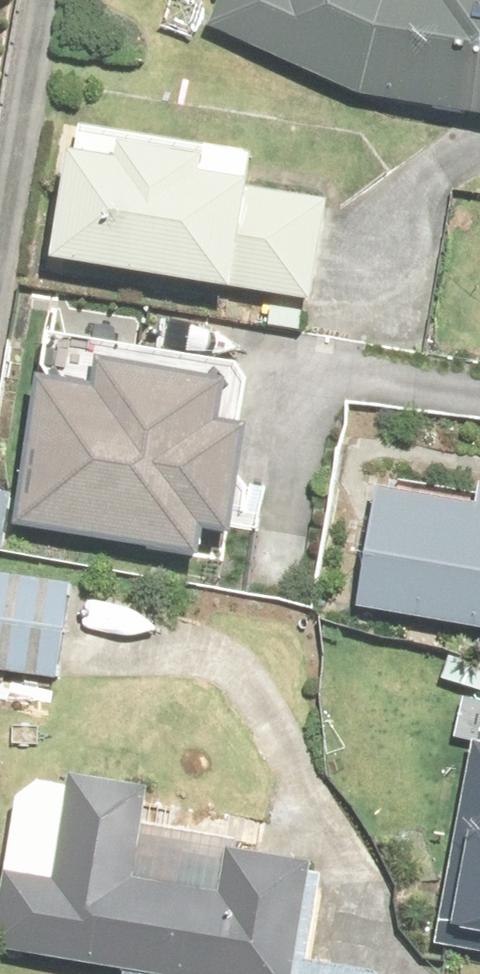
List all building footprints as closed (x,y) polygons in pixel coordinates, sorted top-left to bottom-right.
[(210,23),(364,91),(464,108),(479,111),(479,0),(220,0),(210,23)] [(310,296),(326,198),(253,185),(254,178),(205,169),(206,153),(122,140),(120,157),(74,149),(56,254),(65,255),(310,296)] [(270,325),(300,330),(304,309),(273,305),(270,325)] [(228,373),(203,369),(102,355),(97,382),(40,373),(18,524),(202,550),(205,526),(235,531),(237,524),(251,423),(221,420),(228,373)] [(381,484),(377,506),(359,603),(479,625),(479,501),(381,484)] [(11,491),(0,490),(0,548),(3,549),(11,491)] [(72,578),(0,567),(0,667),(45,674),(57,676),(72,578)] [(474,736),(437,942),(479,950),(479,737),(474,736)] [(0,945),(0,963),(60,973),(336,973),(307,969),(321,888),(234,873),(228,913),(139,899),(153,812),(76,800),(60,898),(9,889),(0,945)]
